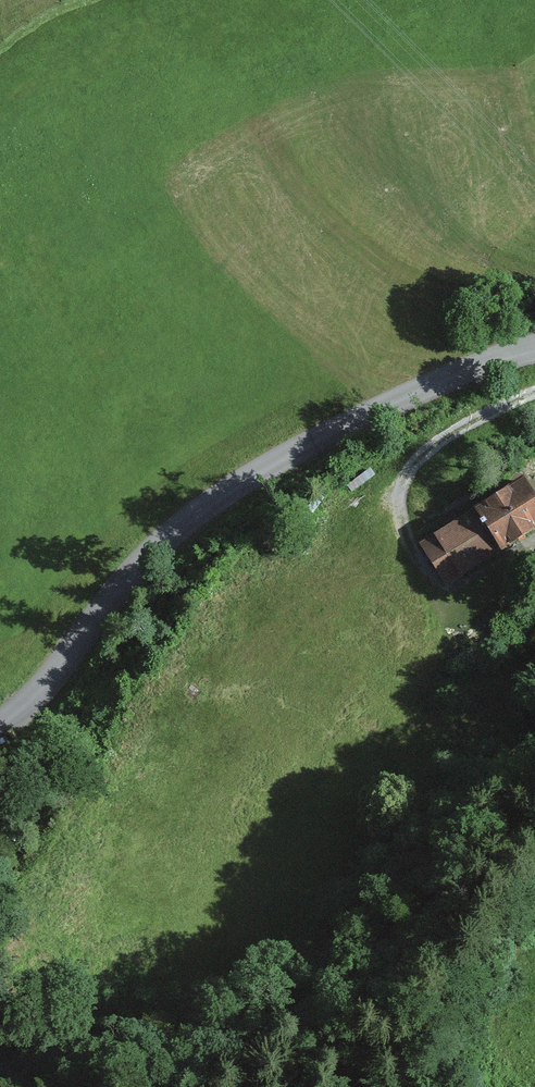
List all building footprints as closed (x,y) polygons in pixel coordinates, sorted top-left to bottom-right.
[(411,534),(441,581),(534,522),(534,501),(515,469),(411,534)]
